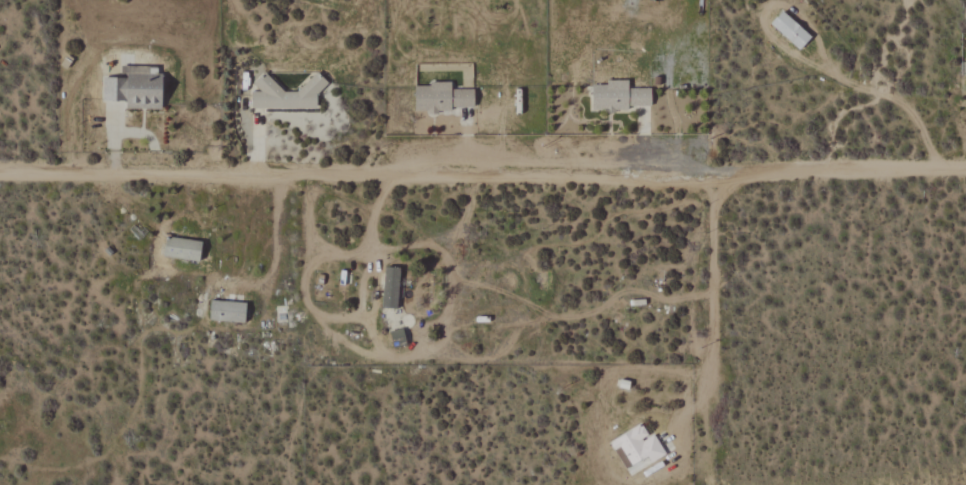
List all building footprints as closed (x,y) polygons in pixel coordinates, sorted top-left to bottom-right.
[(812,38),(783,12),(772,24),(800,50),(812,38)] [(162,109),(163,71),(143,71),(143,74),(123,74),(123,79),(104,78),(103,102),(127,102),(127,109),(162,109)] [(252,92),(252,109),(318,109),(318,94),(329,84),(318,73),(296,93),(285,93),(265,73),(254,84),(262,92),(252,92)] [(652,89),(629,89),(629,81),(607,81),(607,86),(593,86),(593,109),(652,109),(652,89)] [(415,84),(415,111),(475,110),(474,90),(452,90),(452,84),(415,84)] [(203,243),(167,236),(163,255),(199,262),(203,243)] [(398,308),(400,268),(384,267),(383,308),(398,308)] [(210,321),(246,322),(246,302),(211,301),(210,321)] [(656,434),(650,437),(643,424),(611,440),(628,475),(667,456),(656,434)]
